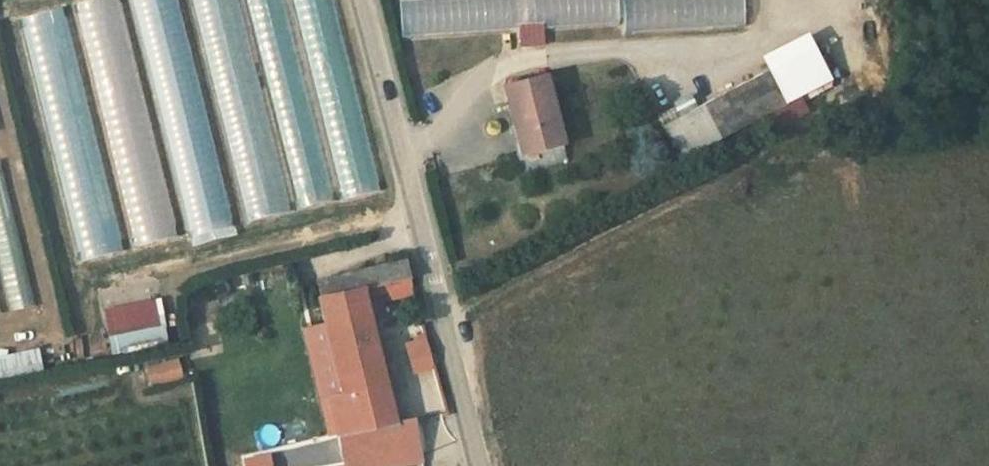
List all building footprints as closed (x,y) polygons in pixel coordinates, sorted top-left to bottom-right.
[(119,0),(86,0),(71,4),(134,253),(179,241),(119,0)] [(178,0),(130,0),(189,238),(235,227),(178,0)] [(239,0),(191,0),(246,222),(292,210),(239,0)] [(285,0),(244,0),(297,209),(336,199),(285,0)] [(331,0),(290,0),(341,200),(380,190),(331,0)] [(398,39),(516,32),(517,46),(543,45),(542,31),(621,26),(621,35),(743,27),(742,0),(395,0),(398,39)] [(127,256),(65,6),(19,18),(82,267),(127,256)] [(785,102),(768,70),(662,125),(679,158),(785,102)] [(567,162),(545,75),(505,85),(522,152),(516,154),(521,173),(567,162)] [(32,305),(2,160),(0,160),(0,313),(3,312),(2,311),(32,305)] [(407,261),(357,272),(361,288),(363,288),(366,297),(375,294),(389,291),(390,299),(415,293),(407,261)] [(357,272),(319,281),(323,297),(361,288),(357,272)] [(366,297),(363,288),(361,288),(323,297),(321,298),(328,327),(343,393),(331,396),(340,434),(396,421),(386,382),(382,383),(376,360),(380,360),(370,314),(366,297)] [(375,294),(366,297),(370,314),(379,312),(375,294)] [(159,299),(106,311),(114,352),(168,340),(159,299)] [(343,393),(328,327),(306,332),(330,436),(340,434),(331,396),(343,393)] [(428,340),(410,344),(417,372),(434,368),(428,340)] [(39,371),(37,351),(0,354),(0,375),(39,371)] [(145,386),(180,380),(176,358),(141,365),(145,386)] [(396,421),(340,434),(346,464),(421,450),(415,418),(396,421)] [(346,464),(346,465),(397,465),(423,461),(421,450),(346,464)]
